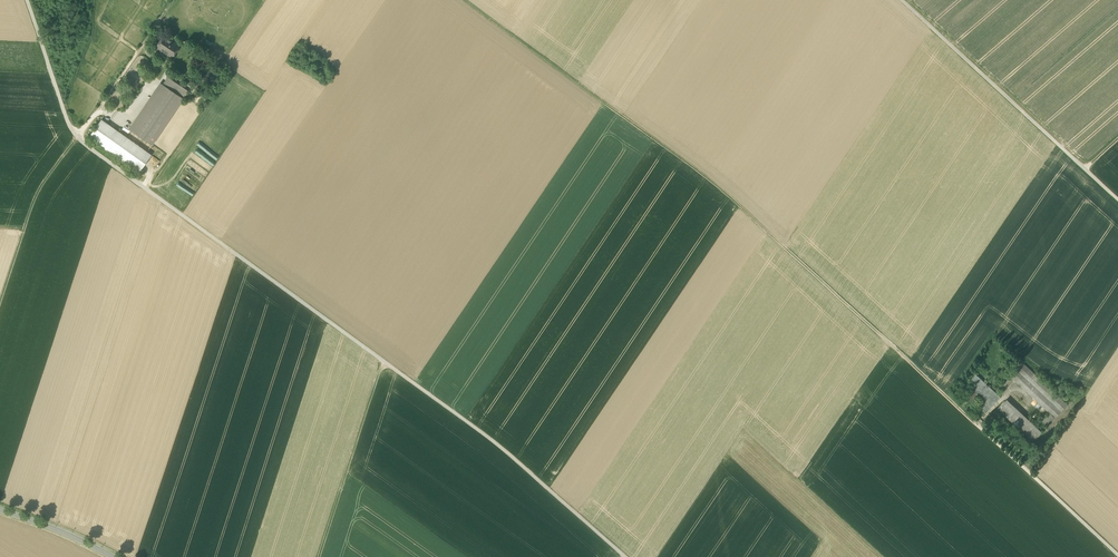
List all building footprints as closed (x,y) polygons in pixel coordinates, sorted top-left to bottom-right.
[(178,44),(163,35),(156,46),(170,56),(178,44)] [(163,84),(132,131),(152,144),(183,98),(163,84)] [(151,154),(101,119),(89,136),(138,172),(151,154)] [(194,196),(219,154),(208,147),(205,152),(197,148),(187,165),(192,168),(187,177),(188,177),(185,181),(180,178),(176,185),(194,196)] [(1020,361),(996,386),(1000,389),(1012,377),(1018,371),(1024,364),(1020,361)] [(1067,405),(1024,364),(1018,371),(1061,411),(1067,405)] [(1061,411),(1018,371),(1012,377),(1050,413),(1055,418),(1061,411)] [(987,384),(977,375),(975,373),(972,377),(978,383),(967,396),(972,400),(979,392),(987,400),(980,408),(985,413),(996,402),(993,400),(997,395),(987,385),(987,384)] [(1040,434),(1005,401),(998,408),(1033,441),(1040,434)] [(1050,413),(1043,421),(1048,426),(1055,418),(1050,413)]
